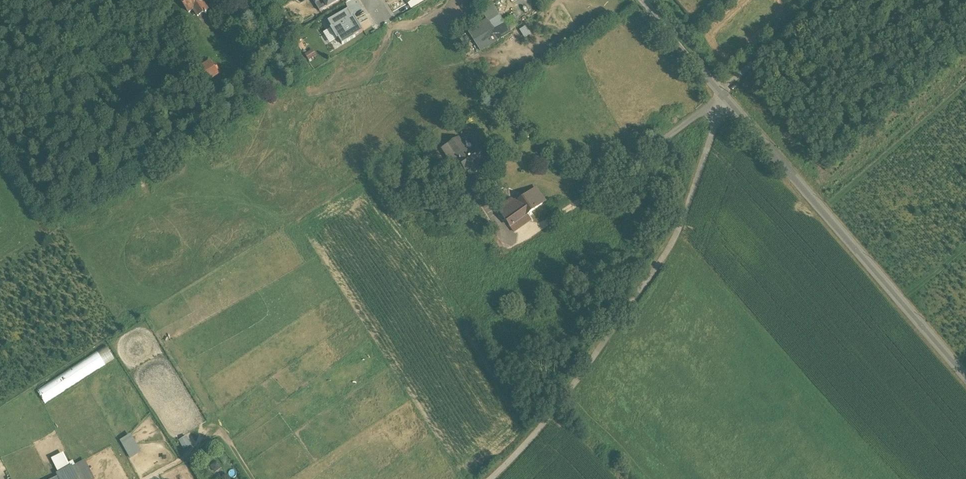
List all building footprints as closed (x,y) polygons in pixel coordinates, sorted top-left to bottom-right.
[(187,14),(191,12),(196,18),(206,12),(199,1),(201,0),(178,0),(187,14)] [(321,12),(342,0),(314,0),(321,12)] [(409,4),(412,10),(426,1),(425,0),(415,0),(409,4)] [(491,7),(479,14),(485,23),(487,26),(498,19),(491,7)] [(338,40),(342,46),(356,38),(355,37),(364,32),(360,25),(358,26),(348,10),(328,22),(332,28),(330,29),(337,40),(338,40)] [(485,23),(468,34),(481,54),(509,36),(498,19),(487,26),(485,23)] [(207,63),(199,68),(208,82),(215,77),(207,63)] [(457,164),(468,156),(460,143),(448,150),(457,164)] [(468,156),(457,164),(464,175),(483,163),(475,152),(468,156)] [(534,210),(543,204),(538,198),(535,200),(531,195),(526,198),(534,210)] [(526,198),(520,202),(521,203),(516,206),(519,209),(513,214),(518,222),(534,210),(526,198)] [(513,214),(519,209),(516,206),(500,217),(503,220),(513,214)] [(513,214),(503,220),(509,228),(518,222),(513,214)] [(46,400),(117,359),(109,346),(38,387),(46,400)] [(131,457),(144,450),(134,433),(122,439),(131,457)] [(83,464),(72,470),(77,478),(91,478),(83,464)]
